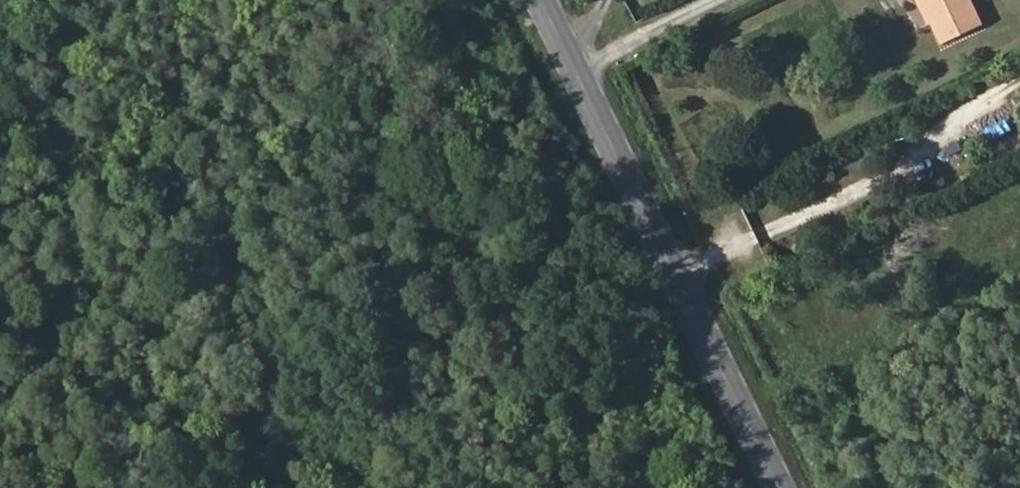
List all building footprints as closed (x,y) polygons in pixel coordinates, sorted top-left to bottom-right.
[(932,22),(940,18),(931,0),(915,0),(927,24),(932,22)] [(932,22),(944,46),(985,26),(972,0),(931,0),(940,18),(932,22)]
